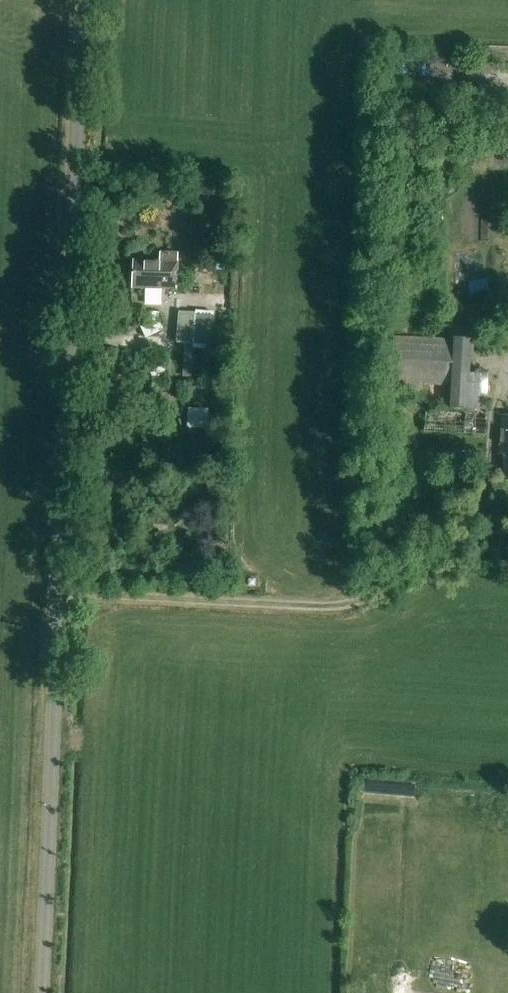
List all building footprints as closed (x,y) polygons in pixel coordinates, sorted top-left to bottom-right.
[(133,261),(132,288),(176,290),(178,254),(160,253),(159,261),(133,261)] [(174,344),(191,346),(194,314),(177,313),(174,344)] [(210,316),(194,314),(191,346),(207,347),(210,316)] [(455,338),(454,340),(394,337),(391,383),(451,386),(450,408),(485,410),(487,374),(470,373),(470,359),(473,359),(474,339),(455,338)] [(192,404),(192,426),(213,425),(212,404),(192,404)] [(425,412),(424,432),(484,435),(485,415),(425,412)] [(501,415),(499,454),(505,454),(504,480),(507,481),(507,416),(501,415)] [(413,787),(413,805),(425,805),(425,787),(413,787)]
